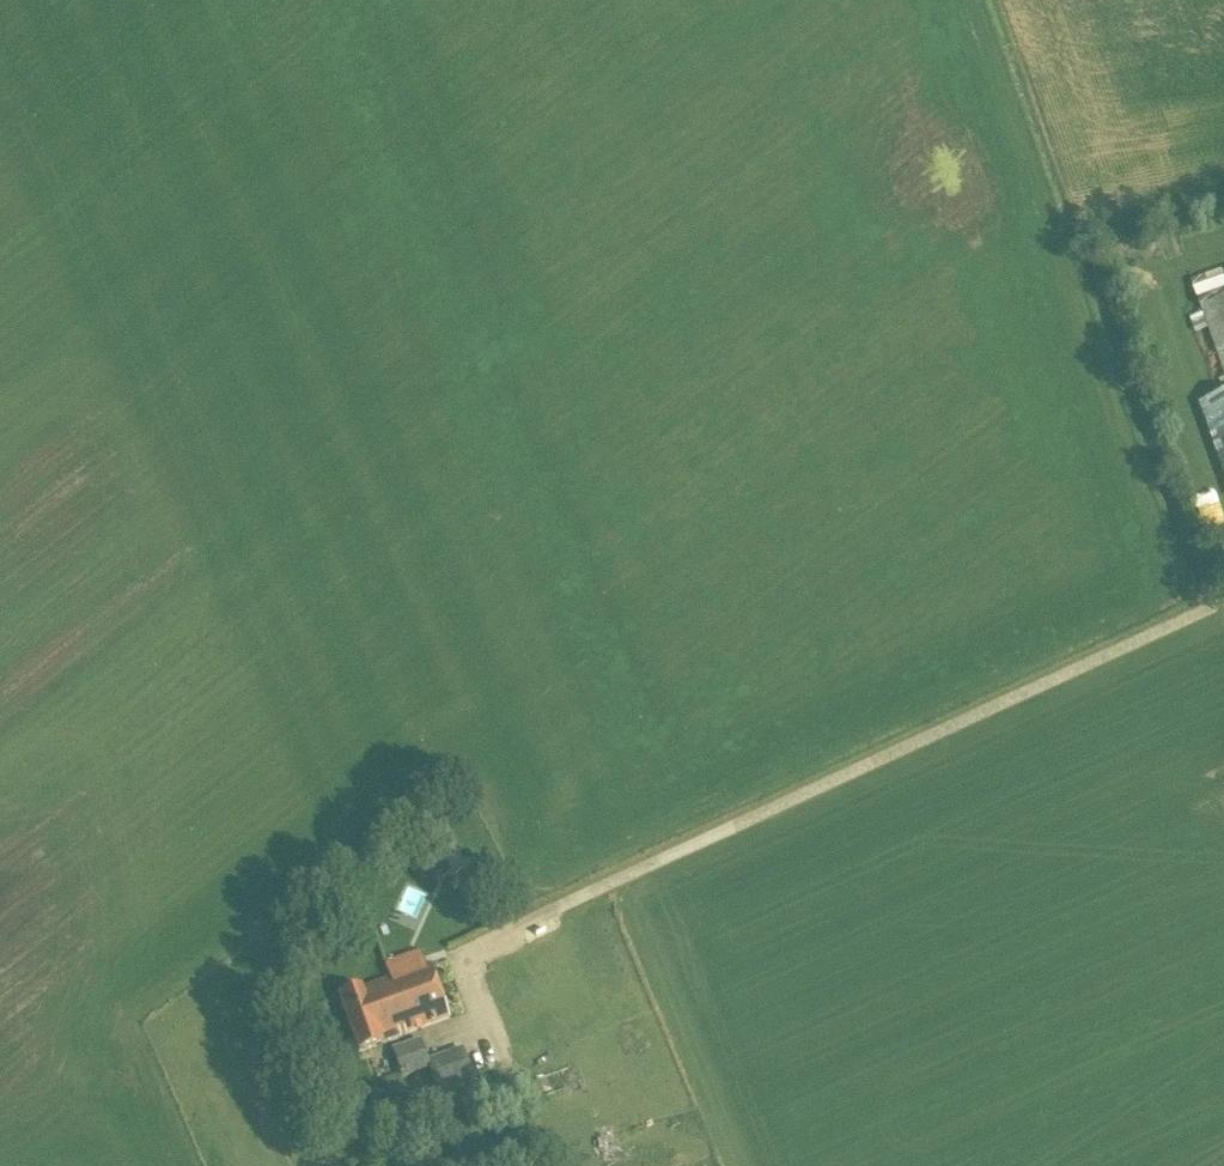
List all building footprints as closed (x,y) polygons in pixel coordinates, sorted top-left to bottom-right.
[(1197,286),(1201,298),(1223,290),(1223,275),(1197,286)] [(1199,307),(1223,380),(1223,298),(1199,307)] [(465,868),(450,835),(431,844),(447,877),(465,868)] [(449,1017),(432,964),(362,988),(361,987),(339,995),(359,1052),(392,1041),(391,1037),(449,1017)] [(427,1061),(420,1040),(393,1050),(402,1077),(428,1068),(436,1090),(472,1078),(462,1048),(427,1061)]
